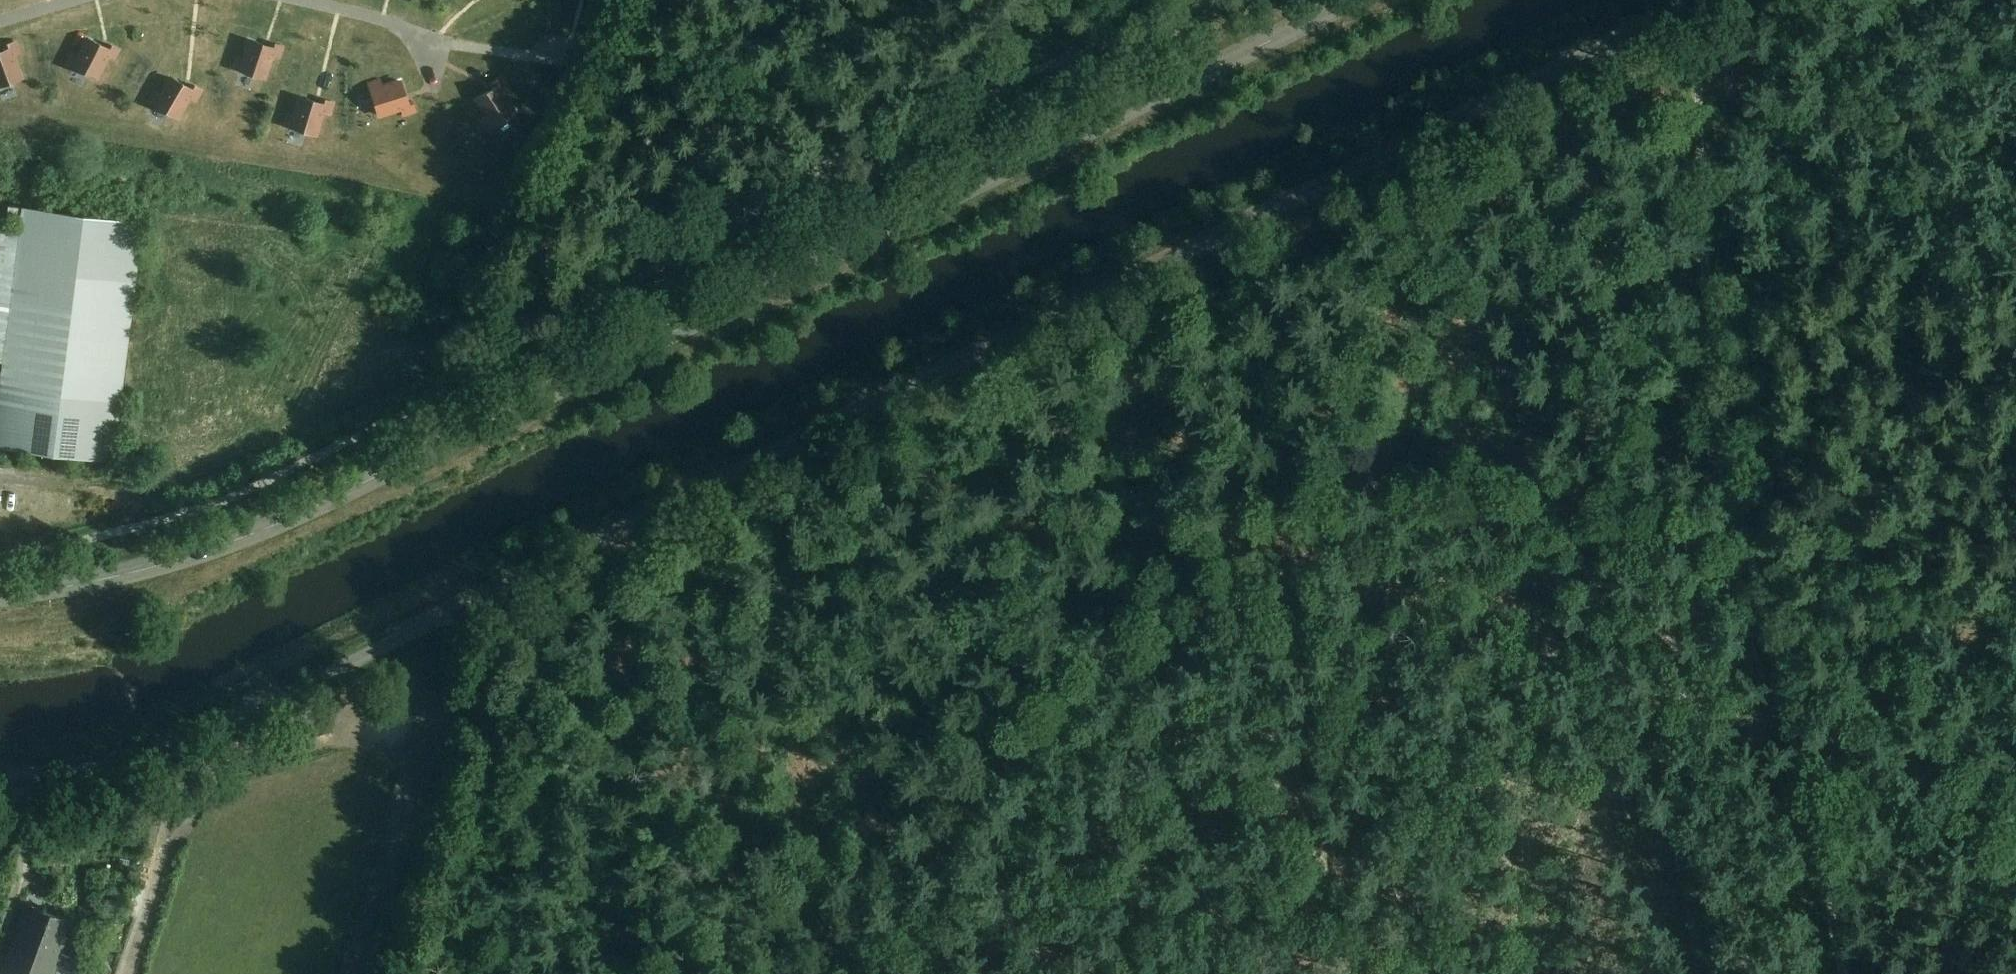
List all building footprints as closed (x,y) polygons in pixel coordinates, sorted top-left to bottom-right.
[(68,62),(97,77),(108,56),(114,59),(120,48),(111,44),(108,48),(88,38),(79,55),(73,52),(68,62)] [(234,67),(265,77),(273,55),(279,57),(283,45),(273,42),(272,47),(250,39),(244,58),(237,56),(234,67)] [(22,77),(14,55),(20,53),(16,41),(6,44),(8,49),(0,52),(0,85),(22,77)] [(150,100),(179,117),(190,97),(196,100),(202,89),(194,84),(191,88),(172,77),(162,94),(156,91),(150,100)] [(488,129),(516,111),(503,92),(508,88),(501,77),(493,83),(496,87),(477,99),(488,116),(482,120),(488,129)] [(370,83),(380,115),(402,108),(404,114),(416,111),(413,101),(408,102),(402,81),(383,87),(381,80),(370,83)] [(285,124),(317,134),(323,112),(330,114),(333,101),(324,99),(322,103),(301,97),(295,116),(288,114),(285,124)] [(0,392),(0,447),(114,461),(144,222),(24,207),(21,230),(0,228),(0,362),(4,362),(0,392)] [(26,905),(1,973),(54,973),(66,940),(64,939),(65,936),(63,935),(69,920),(26,905)] [(81,959),(70,955),(65,969),(76,973),(81,959)]
